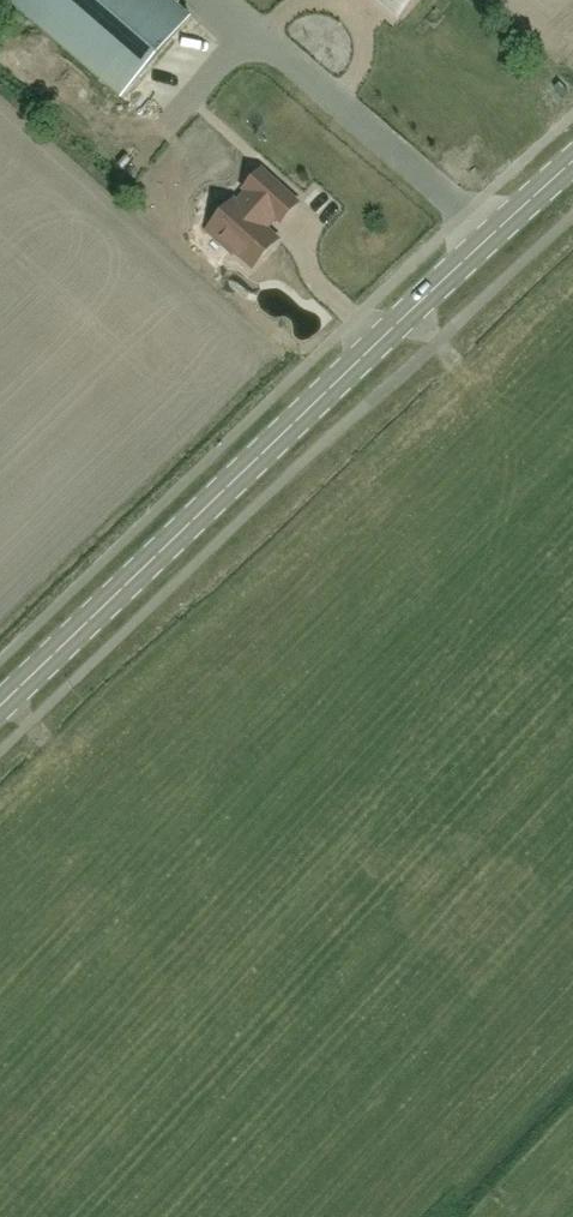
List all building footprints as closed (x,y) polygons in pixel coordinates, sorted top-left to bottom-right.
[(62,46),(122,98),(191,18),(170,0),(102,0),(62,46)] [(341,0),(255,0),(308,63),(358,20),(341,0)] [(400,13),(412,0),(385,0),(400,13)] [(236,201),(208,231),(233,254),(235,252),(253,268),(278,239),(266,228),(275,217),(281,222),(298,202),(263,170),(245,190),(248,193),(238,203),(236,201)]
